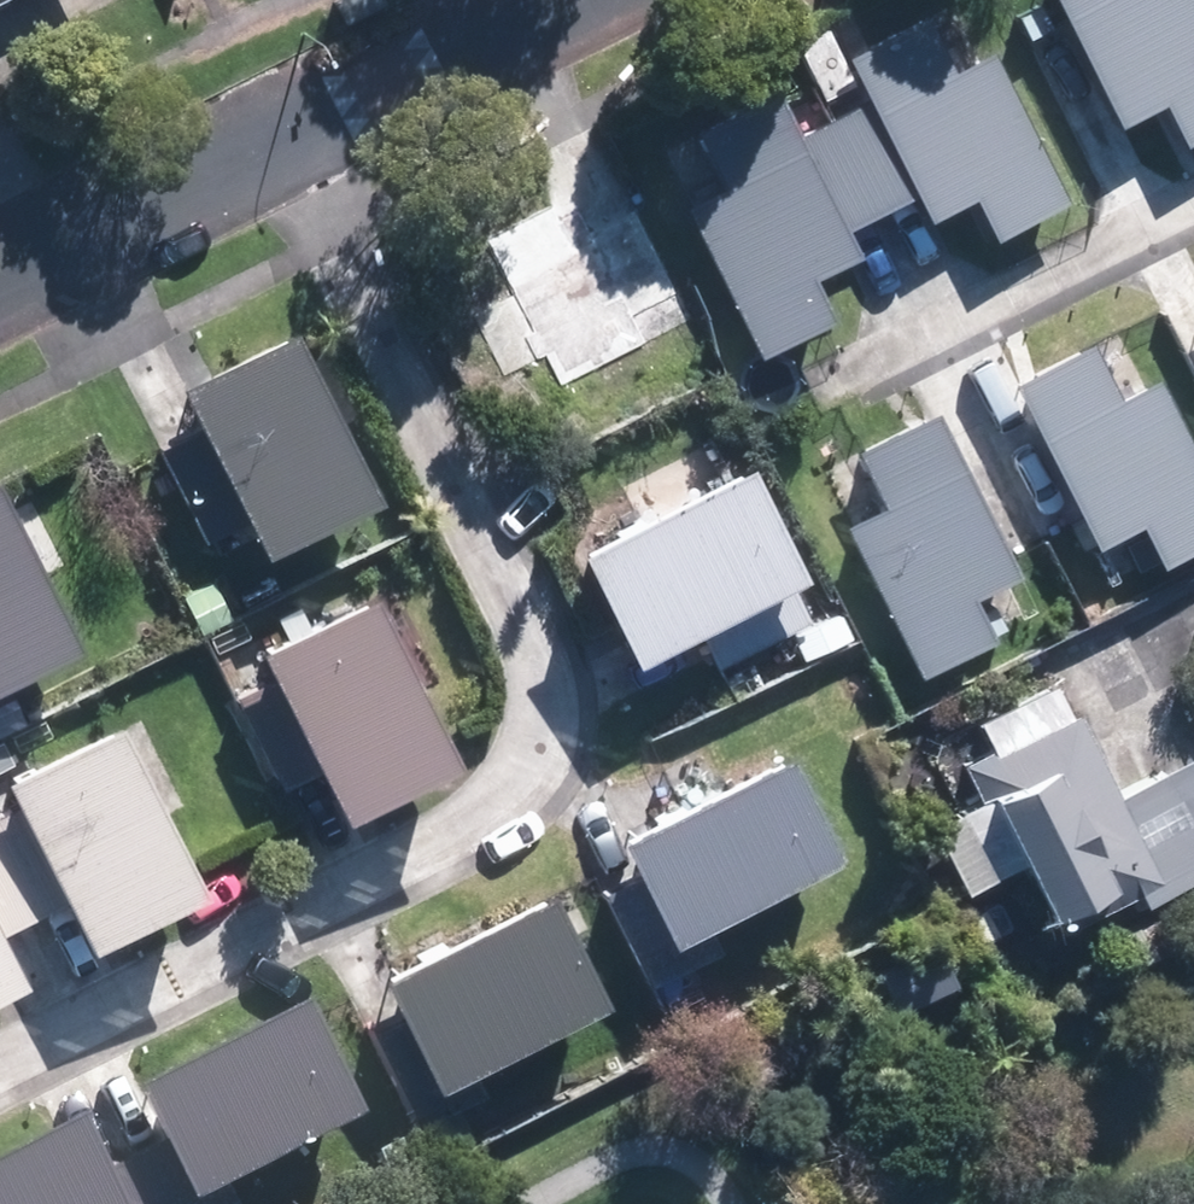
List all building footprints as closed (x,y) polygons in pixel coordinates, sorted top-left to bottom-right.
[(1193,139),(1193,0),(1052,0),(1114,125),(1157,104),(1178,147),(1193,139)] [(989,241),(1066,203),(990,53),(949,73),(920,17),(842,56),(864,100),(912,194),(925,219),(967,198),(989,241)] [(684,211),(759,361),(836,322),(814,279),(857,258),(842,229),(794,134),(775,95),(697,134),(725,190),(684,211)] [(912,194),(864,100),(794,134),(842,229),(912,194)] [(642,207),(606,224),(582,176),(467,233),(551,403),(666,347),(650,313),(685,296),(642,207)] [(173,383),(196,430),(160,448),(205,537),(240,520),(257,553),(372,497),(288,326),(173,383)] [(1193,546),(1193,456),(1155,378),(1114,399),(1085,343),(1007,382),(1090,545),(1132,523),(1154,567),(1193,546)] [(840,526),(916,676),(993,637),(971,594),(1013,573),(931,410),(853,449),(881,505),(840,526)] [(628,661),(693,628),(713,667),(805,621),(786,582),(798,576),(742,464),(571,549),(628,661)] [(75,646),(0,496),(0,683),(75,646)] [(274,790),(311,772),(334,820),(450,764),(366,593),(250,650),(267,683),(231,700),(274,790)] [(1064,706),(950,761),(1022,910),(1032,905),(1045,930),(1127,890),(1134,903),(1193,875),(1193,748),(1106,790),(1064,706)] [(17,806),(0,814),(0,854),(30,914),(61,899),(85,947),(201,889),(116,719),(2,776),(17,806)] [(611,829),(635,876),(601,893),(646,984),(716,949),(703,923),(838,856),(782,743),(611,829)] [(30,914),(0,854),(0,929),(30,914)] [(373,973),(396,1018),(364,1034),(410,1125),(479,1091),(467,1067),(600,1000),(544,888),(373,973)] [(21,977),(0,935),(0,987),(21,977)] [(126,1097),(180,1203),(192,1203),(353,1124),(297,1012),(126,1097)] [(0,1162),(0,1203),(175,1203),(149,1152),(99,1177),(73,1125),(0,1162)]
